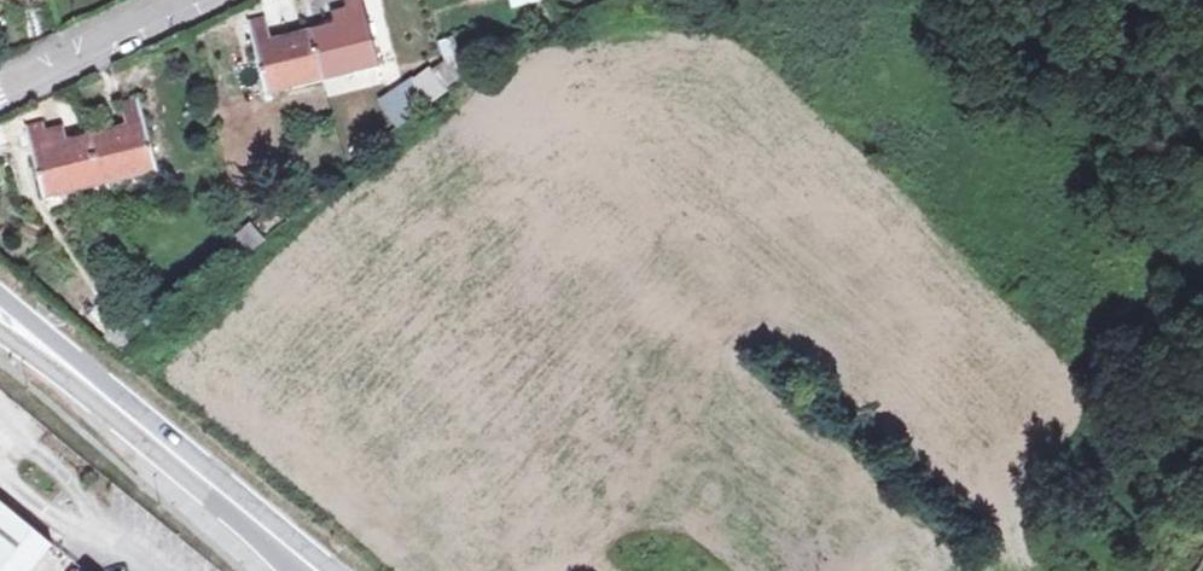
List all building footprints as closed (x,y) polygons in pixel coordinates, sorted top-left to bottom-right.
[(334,27),(271,42),(264,20),(248,24),(264,95),(377,66),(361,0),(347,0),(345,0),(349,14),(351,23),(334,27)] [(332,18),(334,27),(351,23),(349,14),(332,18)] [(435,75),(446,89),(455,82),(469,71),(458,57),(435,75)] [(48,148),(45,137),(41,125),(23,130),(42,199),(155,170),(137,100),(120,105),(126,128),(64,143),(48,148)] [(61,132),(45,137),(48,148),(64,143),(61,132)] [(242,260),(253,249),(263,241),(248,224),(227,243),(242,260)] [(53,546),(0,504),(0,570),(32,570),(53,546)]
